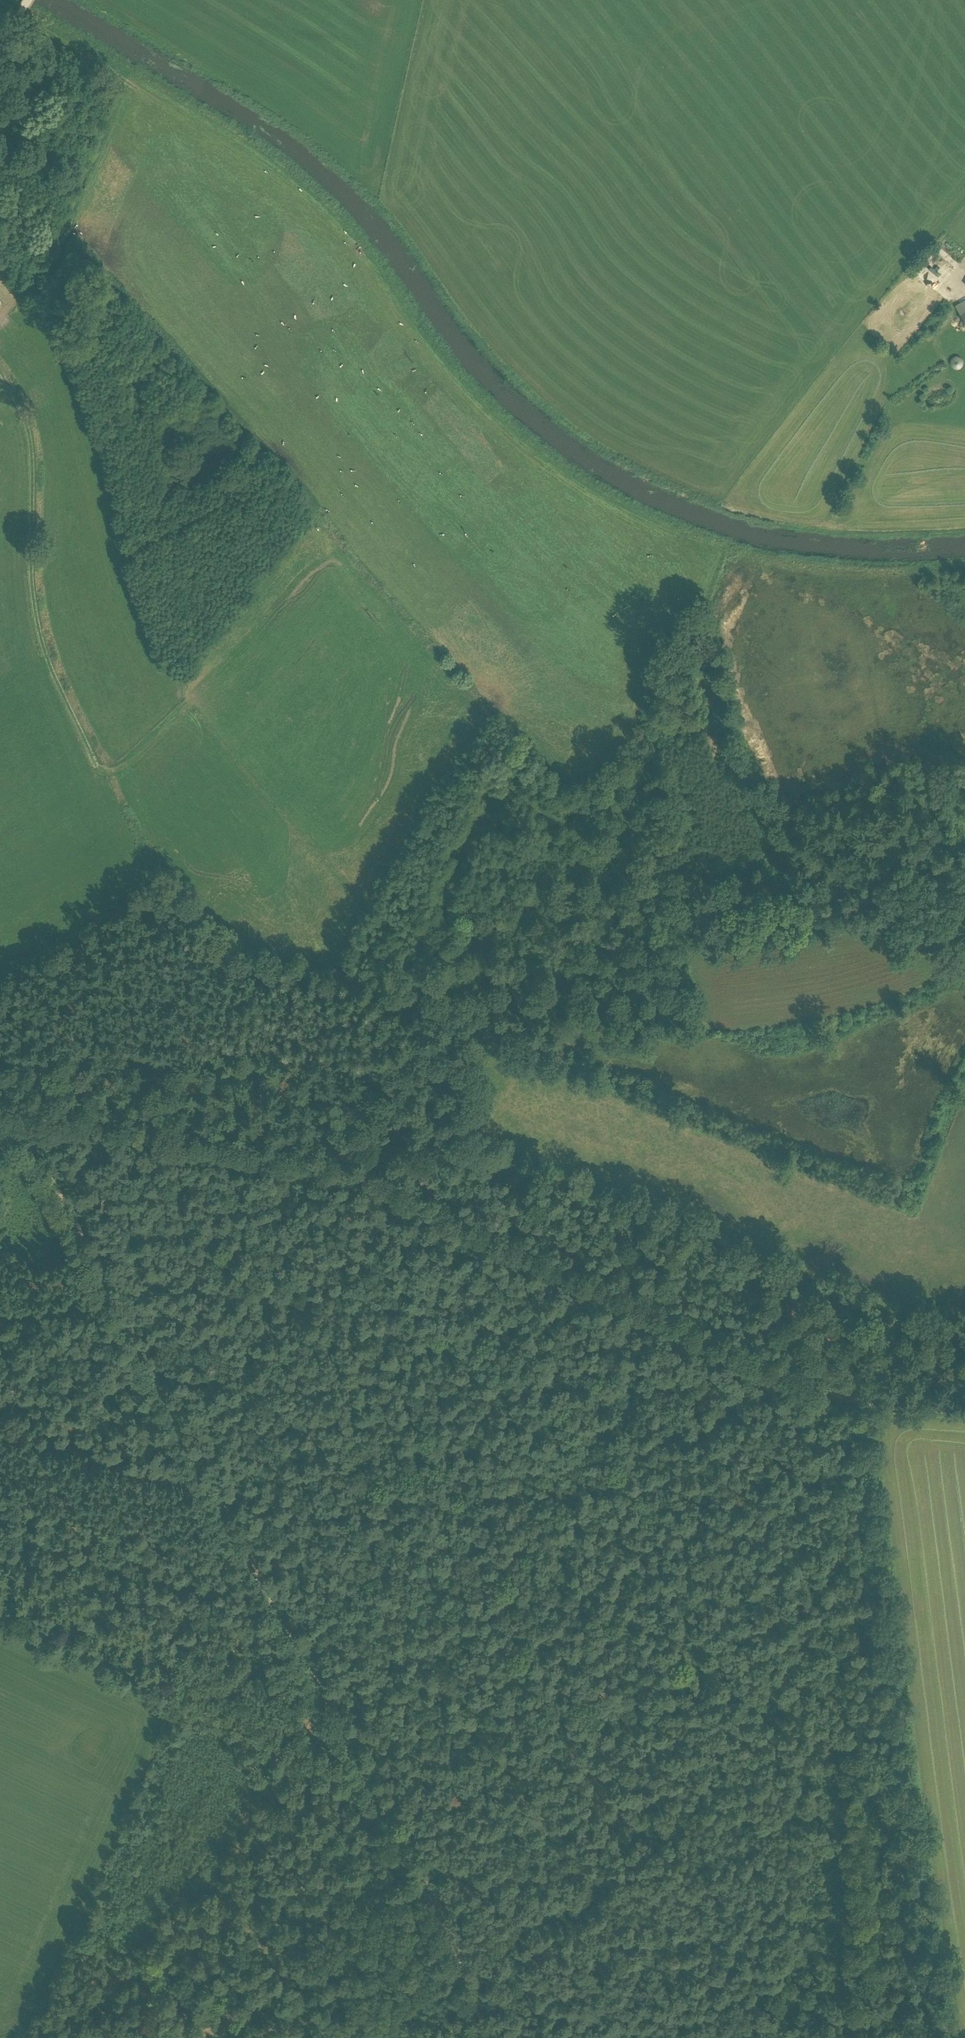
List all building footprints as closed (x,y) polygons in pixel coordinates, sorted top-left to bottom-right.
[(955,306),(964,322),(964,300),(955,306)] [(72,1431),(80,1429),(75,1408),(68,1409),(72,1431)]
